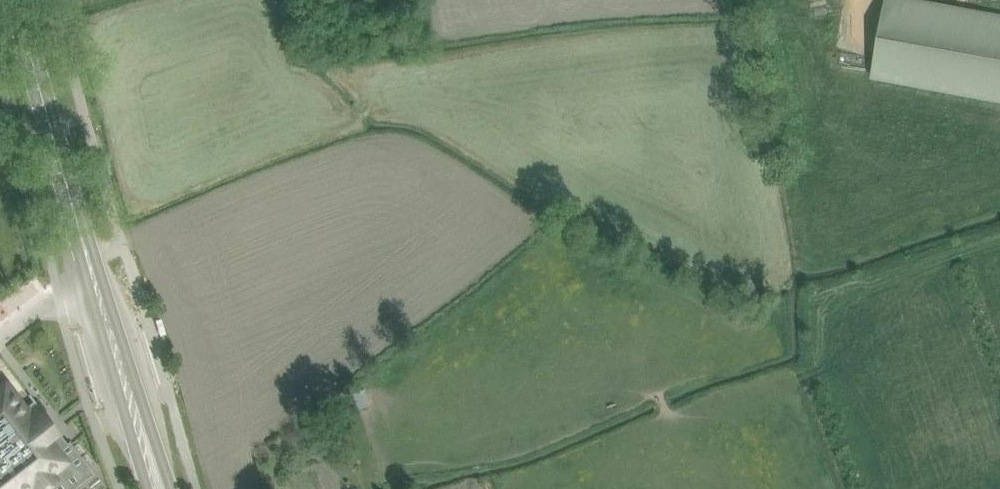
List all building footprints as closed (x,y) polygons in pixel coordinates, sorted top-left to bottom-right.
[(872,73),(999,97),(999,13),(929,0),(886,0),(873,72),(872,73)] [(34,402),(24,409),(5,385),(0,389),(0,488),(28,488),(33,485),(35,488),(48,488),(57,482),(50,472),(64,461),(48,441),(59,432),(46,416),(46,415),(30,394),(29,395),(34,402)]
